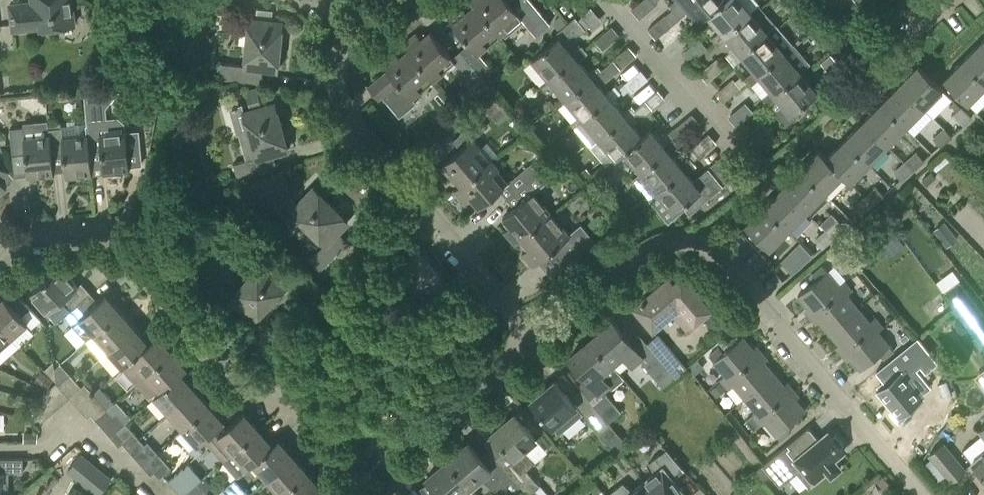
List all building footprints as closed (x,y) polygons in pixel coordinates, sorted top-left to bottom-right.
[(71,0),(32,0),(32,2),(9,5),(12,31),(40,27),(40,29),(74,25),(71,0)] [(530,0),(509,0),(508,1),(508,0),(470,0),(474,5),(498,35),(520,17),(535,35),(549,23),(530,0)] [(724,0),(682,0),(681,1),(681,0),(676,0),(669,6),(672,9),(665,14),(673,23),(685,13),(680,7),(684,4),(699,22),(707,14),(724,0)] [(750,11),(740,0),(724,0),(707,14),(721,31),(711,38),(718,46),(727,38),(723,33),(750,11)] [(477,53),(498,35),(474,5),(466,12),(461,6),(447,17),(471,46),(463,53),(476,69),(482,75),(490,68),(477,53)] [(740,54),(767,32),(770,35),(778,27),(759,5),(751,13),(750,11),(723,33),(727,38),(734,47),(725,55),(734,65),(743,58),(740,54)] [(572,53),(561,41),(567,36),(581,33),(590,26),(582,17),(578,20),(575,17),(555,34),(557,37),(531,60),(548,80),(575,57),(572,53)] [(277,70),(281,22),(250,19),(245,66),(221,64),(220,78),(261,82),(262,68),(277,70)] [(767,32),(740,54),(743,58),(754,70),(745,78),(751,85),(760,78),(757,74),(783,51),(793,43),(779,26),(778,27),(770,35),(767,32)] [(416,33),(403,44),(433,80),(455,62),(430,32),(421,39),(416,33)] [(962,60),(983,82),(983,46),(981,42),(962,60)] [(412,99),(433,80),(403,44),(402,44),(407,50),(399,57),(394,51),(381,62),(388,71),(368,87),(378,99),(382,96),(400,117),(416,103),(412,99)] [(592,77),(588,73),(578,61),(587,53),(581,46),(572,53),(575,57),(548,80),(565,100),(592,77)] [(773,93),(800,71),(783,51),(757,74),(760,78),(770,90),(761,98),(767,105),(777,97),(773,93)] [(605,93),(594,80),(603,73),(608,79),(620,69),(612,60),(601,69),(597,66),(588,73),(592,77),(565,100),(582,119),(608,97),(605,93)] [(968,104),(983,87),(983,82),(962,60),(943,79),(968,104)] [(952,99),(918,65),(899,84),(924,109),(933,118),(952,99)] [(777,97),(767,105),(778,118),(785,125),(794,117),(791,114),(817,92),(804,77),(800,71),(773,93),(777,97)] [(742,76),(736,81),(741,87),(747,82),(742,76)] [(906,127),(924,109),(899,84),(881,103),(906,127)] [(153,85),(139,87),(141,100),(152,99),(154,99),(153,85)] [(625,117),(622,113),(611,100),(620,93),(614,85),(605,93),(608,97),(582,119),(599,139),(625,117)] [(141,165),(138,132),(126,133),(124,123),(118,117),(107,118),(106,108),(112,100),(111,89),(84,92),(87,126),(86,126),(87,135),(88,152),(89,152),(101,151),(103,174),(129,171),(129,166),(141,165)] [(625,117),(599,139),(615,158),(623,151),(624,152),(650,129),(641,136),(628,120),(636,114),(647,114),(653,109),(645,99),(634,109),(631,105),(622,113),(625,117)] [(736,125),(740,121),(753,110),(745,101),(728,116),(736,125)] [(887,146),(906,127),(881,103),(863,121),(887,146)] [(247,158),(232,162),(236,178),(257,172),(276,167),(273,154),(287,150),(274,104),(255,109),(243,112),(249,132),(240,135),(247,158)] [(964,125),(971,118),(960,107),(953,114),(964,125)] [(148,110),(144,113),(145,120),(156,120),(155,111),(154,109),(148,110)] [(491,159),(473,139),(485,128),(478,119),(453,140),(460,149),(436,169),(447,182),(453,177),(460,185),(491,159)] [(863,121),(844,140),(869,164),(887,146),(863,121)] [(51,155),(49,134),(24,136),(23,127),(9,129),(12,155),(25,154),(27,177),(53,175),(51,155)] [(683,136),(676,127),(668,133),(672,138),(675,142),(676,142),(683,136)] [(92,175),(89,152),(88,152),(87,135),(61,138),(60,128),(48,129),(49,134),(51,155),(63,154),(65,178),(92,175)] [(940,146),(941,145),(951,136),(945,128),(933,138),(940,146)] [(670,153),(679,145),(676,142),(675,142),(672,138),(664,146),(650,129),(624,152),(640,172),(664,152),(667,149),(670,153)] [(770,131),(755,144),(760,151),(776,138),(770,131)] [(851,183),(869,164),(844,140),(827,158),(819,150),(818,151),(851,183)] [(687,173),(696,166),(692,161),(698,156),(690,147),(689,158),(680,165),(670,153),(667,149),(664,152),(640,172),(657,192),(683,169),(687,173)] [(800,169),(824,193),(841,176),(850,184),(851,183),(818,151),(800,169)] [(913,170),(924,161),(916,151),(905,161),(913,170)] [(723,185),(716,177),(733,163),(725,153),(693,181),(687,173),(683,169),(657,192),(674,212),(682,206),(689,214),(723,185)] [(514,194),(538,173),(530,164),(509,182),(491,159),(460,185),(454,190),(465,204),(471,199),(479,208),(506,185),(514,194)] [(905,161),(894,171),(902,180),(913,170),(905,161)] [(556,162),(547,169),(554,177),(560,173),(563,170),(556,162)] [(806,212),(824,193),(800,169),(782,188),(806,212)] [(550,212),(534,192),(546,182),(538,173),(514,194),(521,202),(503,217),(510,226),(504,232),(513,243),(550,212)] [(308,261),(319,271),(348,241),(338,232),(348,221),(313,188),(297,205),(288,196),(290,196),(284,177),(250,186),(255,206),(268,202),(285,219),(292,212),(325,243),(308,261)] [(876,186),(864,197),(873,206),(885,196),(876,186)] [(782,188),(764,206),(788,230),(806,212),(782,188)] [(861,216),(873,206),(864,197),(853,206),(861,216)] [(769,249),(788,230),(764,206),(745,225),(769,249)] [(551,276),(593,240),(581,225),(569,235),(550,212),(513,243),(515,245),(521,240),(528,248),(522,253),(533,266),(539,261),(551,276)] [(838,218),(824,230),(833,239),(847,228),(838,218)] [(823,248),(833,239),(824,230),(815,239),(823,248)] [(789,255),(787,257),(782,262),(793,273),(800,266),(789,255)] [(203,291),(233,319),(242,309),(253,320),(286,285),(263,263),(231,296),(214,280),(203,291)] [(798,295),(814,314),(843,290),(839,285),(823,266),(813,274),(818,279),(798,295)] [(63,315),(70,309),(89,292),(81,283),(77,286),(60,267),(31,294),(56,322),(63,315)] [(694,325),(695,323),(710,310),(682,277),(674,284),(669,279),(633,309),(653,332),(680,308),(694,325)] [(845,280),(839,285),(843,290),(814,314),(829,333),(858,308),(847,295),(853,290),(845,280)] [(943,292),(973,335),(983,349),(983,315),(958,281),(943,292)] [(0,301),(0,327),(10,338),(26,324),(20,317),(30,309),(14,290),(5,298),(4,297),(0,301)] [(98,302),(89,292),(70,309),(63,315),(86,341),(94,335),(120,311),(105,295),(98,302)] [(858,308),(829,333),(844,351),(874,326),(870,322),(858,308)] [(134,328),(120,311),(94,335),(108,351),(134,328)] [(895,351),(890,346),(878,332),(884,327),(875,317),(870,322),(874,326),(844,351),(860,370),(879,354),(884,360),(895,351)] [(591,339),(611,364),(623,354),(632,364),(642,356),(612,321),(591,339)] [(0,327),(0,346),(10,338),(0,327)] [(108,351),(122,366),(158,336),(157,335),(157,336),(149,327),(140,334),(134,328),(108,351)] [(668,383),(687,367),(658,334),(647,343),(654,352),(642,362),(658,380),(662,377),(668,383)] [(172,352),(158,336),(122,366),(137,383),(172,352)] [(723,384),(758,355),(742,336),(713,361),(725,374),(719,379),(723,384)] [(917,337),(876,370),(885,382),(876,389),(893,409),(891,411),(899,421),(905,415),(904,413),(924,397),(906,376),(920,364),(923,367),(935,358),(917,337)] [(624,378),(611,364),(591,339),(569,357),(599,392),(609,383),(612,388),(624,378)] [(153,395),(154,397),(186,368),(172,352),(137,383),(150,398),(153,395)] [(774,373),(758,355),(723,384),(728,389),(733,385),(745,398),(774,373)] [(699,360),(690,369),(697,376),(706,368),(699,360)] [(187,368),(186,368),(154,397),(168,413),(195,389),(181,374),(187,368)] [(750,425),(790,392),(774,373),(745,398),(756,411),(746,420),(750,425)] [(63,390),(74,379),(69,374),(57,384),(63,390)] [(74,379),(63,390),(68,396),(80,386),(74,379)] [(555,380),(530,401),(543,416),(552,427),(559,434),(583,414),(601,435),(612,426),(608,422),(593,404),(585,395),(575,404),(570,399),(555,380)] [(168,413),(182,429),(209,405),(195,389),(168,413)] [(805,410),(790,392),(750,425),(754,430),(764,421),(781,440),(792,432),(787,426),(805,410)] [(93,393),(77,406),(86,416),(86,417),(90,413),(91,414),(94,418),(106,408),(93,393)] [(593,404),(608,422),(621,411),(606,393),(593,404)] [(130,416),(116,401),(114,403),(113,402),(94,418),(109,435),(130,416)] [(224,422),(209,405),(182,429),(175,436),(195,457),(202,451),(197,445),(204,440),(216,429),(224,422)] [(39,424),(50,414),(44,408),(33,418),(39,424)] [(220,434),(216,429),(204,440),(222,460),(258,428),(244,412),(220,434)] [(497,457),(516,479),(521,486),(529,494),(545,494),(547,493),(527,469),(536,461),(525,448),(536,438),(515,414),(492,433),(506,449),(497,457)] [(138,438),(125,423),(131,417),(130,416),(109,435),(119,445),(122,442),(127,448),(138,438)] [(840,468),(833,459),(844,450),(839,446),(843,443),(835,434),(832,436),(828,431),(819,439),(808,427),(762,465),(754,472),(761,481),(770,475),(779,487),(802,468),(814,483),(827,472),(830,476),(840,468)] [(272,445),(258,428),(222,460),(237,477),(252,463),(272,445)] [(983,435),(962,451),(983,478),(983,428),(980,431),(983,435)] [(156,450),(148,442),(145,445),(138,438),(127,448),(140,464),(156,450)] [(252,463),(267,479),(293,456),(278,440),(272,445),(252,463)] [(447,461),(470,487),(480,478),(496,489),(502,485),(510,494),(521,486),(516,479),(497,457),(489,448),(488,449),(493,455),(485,462),(468,443),(447,461)] [(943,444),(929,455),(951,482),(964,470),(943,444)] [(655,494),(685,494),(672,479),(684,469),(666,449),(649,462),(655,473),(644,481),(655,494)] [(159,478),(171,468),(166,461),(156,450),(140,464),(150,475),(153,471),(159,478)] [(81,453),(68,470),(98,494),(112,478),(81,453)] [(293,456),(267,479),(281,494),(282,494),(307,472),(293,456)] [(23,458),(0,458),(0,484),(4,484),(4,471),(23,471),(23,458)] [(470,487),(447,461),(426,478),(440,494),(476,494),(470,487)] [(168,481),(173,487),(181,494),(185,494),(197,484),(203,478),(194,469),(189,463),(168,481)] [(307,472),(282,494),(315,494),(322,489),(307,472)] [(644,481),(632,491),(623,483),(607,494),(655,494),(644,481)] [(222,494),(249,494),(240,485),(237,489),(231,482),(219,493),(222,494)] [(197,484),(185,494),(207,494),(197,484)]
